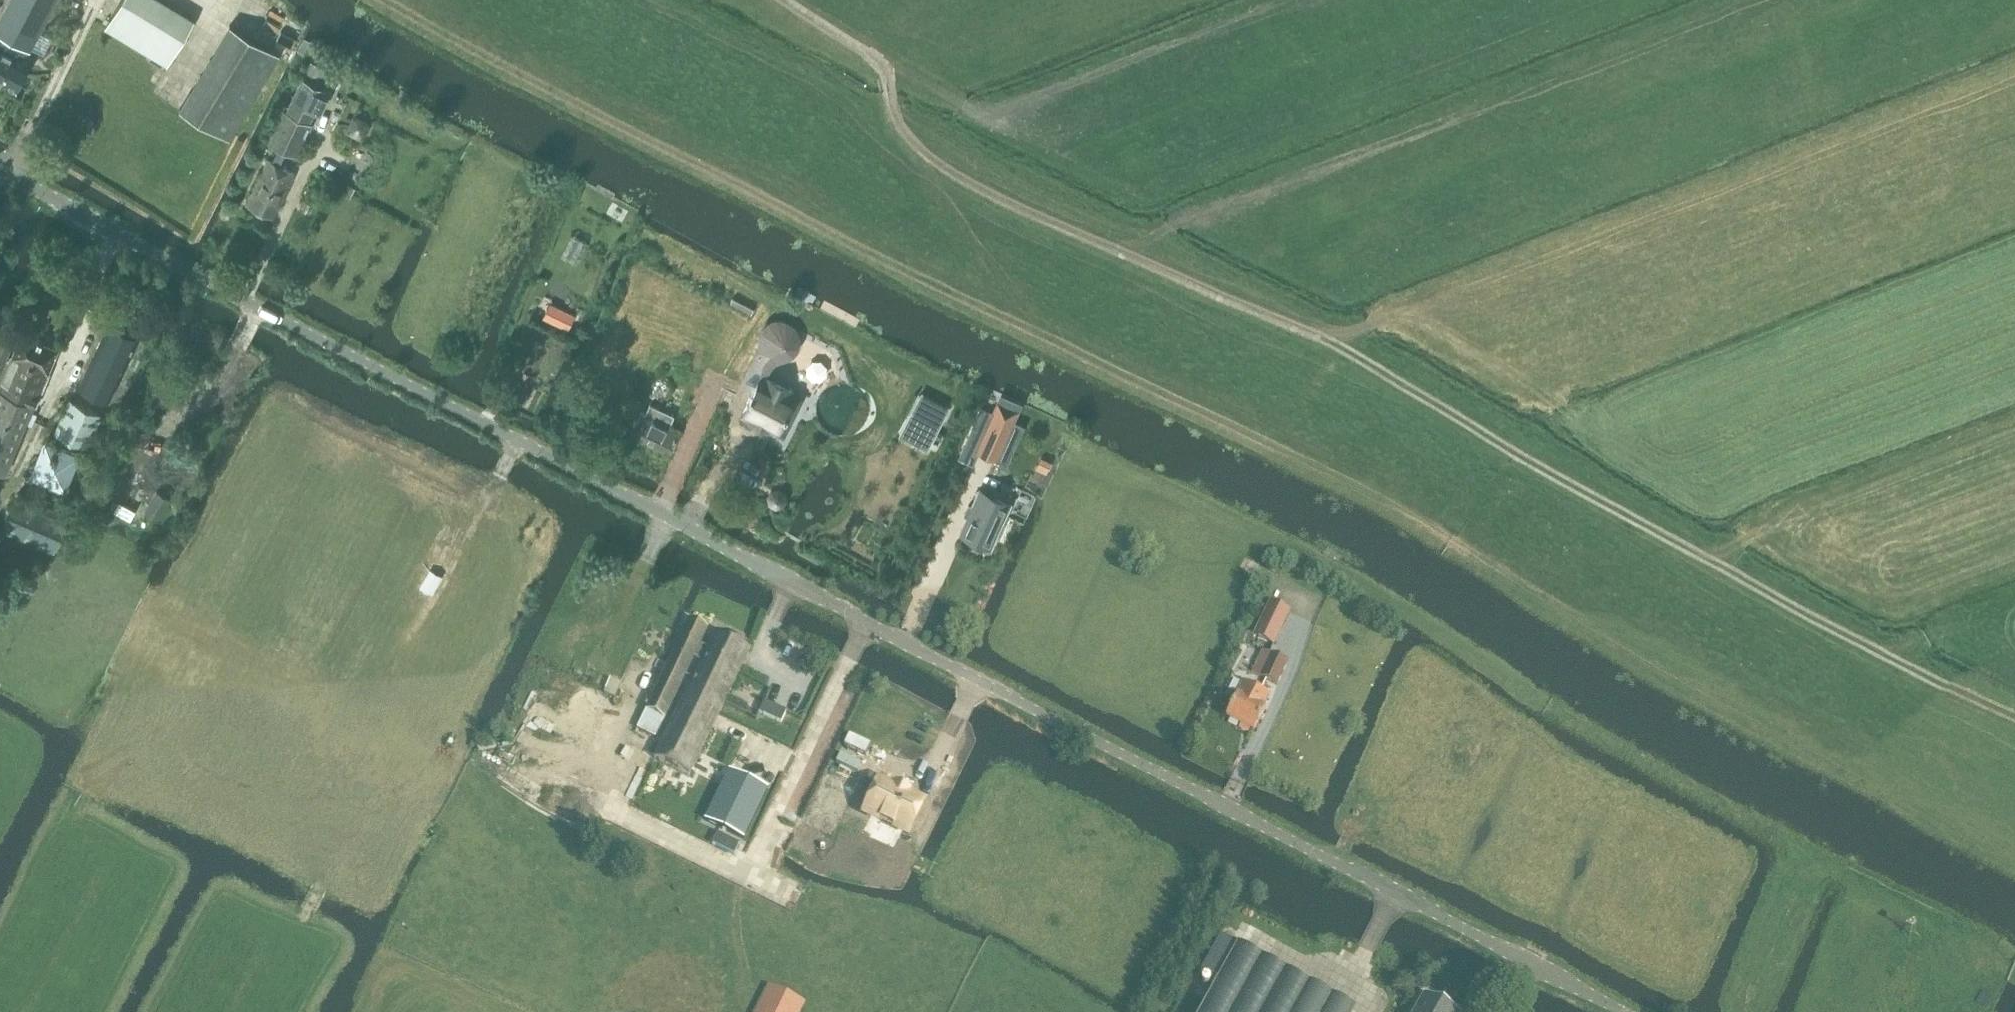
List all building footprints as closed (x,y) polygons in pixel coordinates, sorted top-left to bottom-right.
[(15,87),(28,62),(17,56),(22,46),(31,50),(57,0),(9,0),(0,18),(0,34),(3,36),(0,42),(0,79),(15,87)] [(167,64),(192,22),(154,0),(121,0),(105,26),(167,64)] [(236,36),(187,119),(225,141),(274,59),(236,36)] [(305,70),(320,78),(325,69),(310,61),(305,70)] [(268,160),(246,204),(273,217),(295,173),(277,165),(284,149),(296,155),(311,124),(308,123),(324,90),(302,80),(287,112),(284,111),(269,142),(279,146),(272,162),(268,160)] [(343,181),(338,191),(350,196),(355,187),(343,181)] [(550,303),(543,316),(568,328),(574,315),(550,303)] [(78,386),(108,401),(138,336),(109,323),(78,386)] [(5,357),(12,340),(0,334),(0,471),(6,474),(32,409),(57,348),(22,332),(10,359),(5,357)] [(764,424),(778,432),(785,418),(781,416),(785,408),(787,409),(795,395),(785,390),(783,385),(771,379),(770,382),(759,377),(741,413),(753,419),(755,415),(765,420),(764,424)] [(920,395),(910,412),(939,427),(948,409),(920,395)] [(54,433),(86,448),(102,415),(70,400),(54,433)] [(669,423),(674,414),(651,403),(646,412),(642,410),(631,433),(669,451),(680,428),(669,423)] [(977,418),(959,456),(972,462),(978,450),(995,458),(1007,432),(988,424),(977,418)] [(1042,457),(1038,466),(1046,470),(1050,461),(1042,457)] [(772,490),(768,496),(770,502),(776,505),(782,504),(785,498),(784,492),(778,489),(772,490)] [(967,515),(960,531),(990,544),(1008,503),(979,489),(972,504),(968,502),(963,513),(967,515)] [(19,492),(3,527),(58,551),(73,515),(19,492)] [(156,492),(146,510),(158,517),(168,499),(156,492)] [(119,501),(115,510),(131,519),(136,510),(119,501)] [(904,556),(896,552),(888,566),(896,571),(904,556)] [(1254,636),(1273,645),(1289,613),(1270,604),(1254,636)] [(689,622),(638,729),(657,738),(694,658),(695,658),(700,648),(699,647),(707,631),(689,622)] [(702,662),(655,761),(690,777),(749,652),(715,635),(707,651),(700,648),(695,658),(702,662)] [(1252,674),(1277,686),(1288,663),(1263,651),(1252,674)] [(610,680),(604,692),(604,694),(614,699),(621,684),(610,680)] [(1225,719),(1253,733),(1265,710),(1262,709),(1269,696),(1244,683),(1225,719)] [(764,703),(759,714),(781,724),(786,713),(764,703)] [(728,772),(704,822),(744,841),(768,791),(728,772)] [(879,784),(865,814),(871,817),(902,832),(908,835),(923,804),(879,784)] [(717,835),(712,846),(734,856),(739,845),(717,835)] [(1201,1011),(1347,1011),(1348,1009),(1307,986),(1221,939),(1201,975),(1217,983),(1201,1011)] [(767,1011),(799,1011),(802,1005),(769,990),(761,1006),(768,1010),(767,1011)] [(1423,998),(1415,1011),(1448,1011),(1423,998)]
